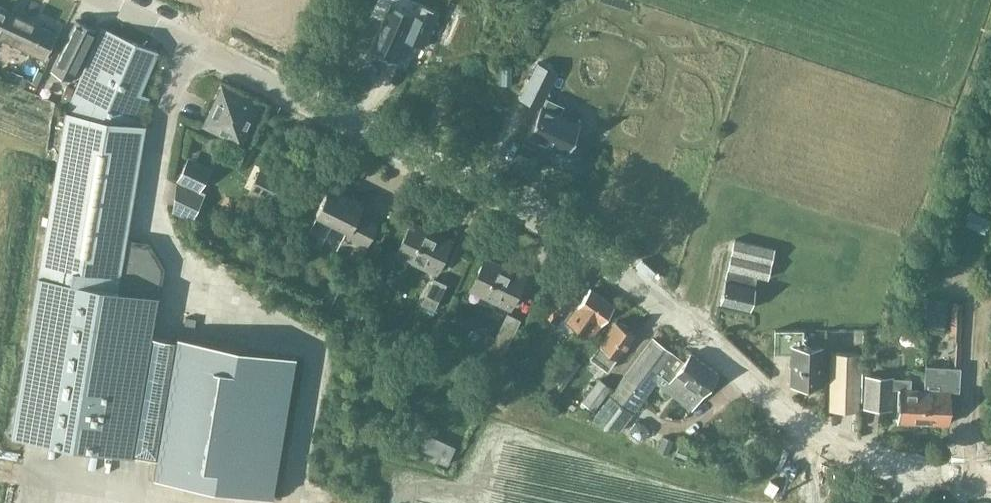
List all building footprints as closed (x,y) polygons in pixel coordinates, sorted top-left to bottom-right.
[(396,41),(421,52),(431,32),(450,41),(461,17),(423,0),(415,0),(408,16),(396,41)] [(10,12),(0,7),(0,31),(10,12)] [(10,12),(0,31),(0,36),(44,57),(55,34),(10,12)] [(76,22),(67,40),(65,39),(50,70),(70,79),(92,30),(76,22)] [(37,275),(8,434),(128,456),(128,455),(154,460),(150,479),(269,500),(294,359),(175,338),(175,342),(149,337),(153,317),(157,294),(155,294),(160,264),(145,239),(125,236),(145,127),(138,125),(150,99),(141,95),(160,53),(104,28),(66,112),(37,275)] [(528,80),(538,85),(547,68),(537,63),(528,80)] [(0,66),(0,75),(5,77),(8,70),(0,66)] [(66,85),(60,97),(61,97),(70,102),(75,90),(66,85)] [(241,146),(259,107),(222,90),(204,128),(241,146)] [(527,134),(567,152),(579,124),(559,114),(563,105),(546,97),(542,107),(540,106),(527,134)] [(184,169),(177,183),(199,193),(206,179),(184,169)] [(266,170),(255,191),(276,201),(286,180),(266,170)] [(366,246),(375,222),(357,213),(362,203),(330,187),(317,213),(354,232),(351,238),(366,246)] [(205,201),(185,193),(179,207),(199,215),(205,201)] [(990,223),(990,212),(977,202),(969,214),(988,227),(990,223)] [(436,271),(451,241),(412,221),(397,251),(436,271)] [(772,247),(762,245),(732,240),(721,302),(750,308),(756,274),(766,276),(772,247)] [(510,307),(525,277),(485,257),(470,287),(510,307)] [(434,307),(445,283),(433,276),(421,300),(434,307)] [(590,288),(579,303),(574,299),(576,297),(559,283),(540,308),(557,321),(561,316),(589,338),(614,306),(590,288)] [(951,318),(954,291),(933,288),(930,315),(951,318)] [(508,342),(519,318),(508,313),(497,336),(489,333),(483,345),(500,353),(506,341),(508,342)] [(615,360),(634,336),(617,323),(598,347),(597,346),(589,357),(607,371),(615,360)] [(803,328),(775,329),(774,352),(792,353),(791,383),(821,384),(823,346),(810,346),(803,338),(803,328)] [(682,361),(675,356),(676,354),(654,337),(611,394),(633,411),(657,379),(692,407),(718,375),(690,352),(682,361)] [(580,362),(565,351),(550,372),(565,383),(580,362)] [(857,410),(860,354),(832,353),(829,409),(857,410)] [(947,423),(948,391),(958,392),(959,367),(924,366),(923,390),(922,422),(947,423)] [(910,390),(910,388),(910,379),(892,378),(892,377),(864,376),(862,408),(890,410),(891,389),(896,389),(898,389),(896,420),(922,422),(923,390),(910,390)] [(594,408),(611,385),(600,377),(583,399),(594,408)] [(608,396),(589,420),(615,430),(629,412),(608,396)] [(633,422),(627,429),(627,433),(637,440),(640,440),(646,432),(646,429),(636,422),(633,422)]
